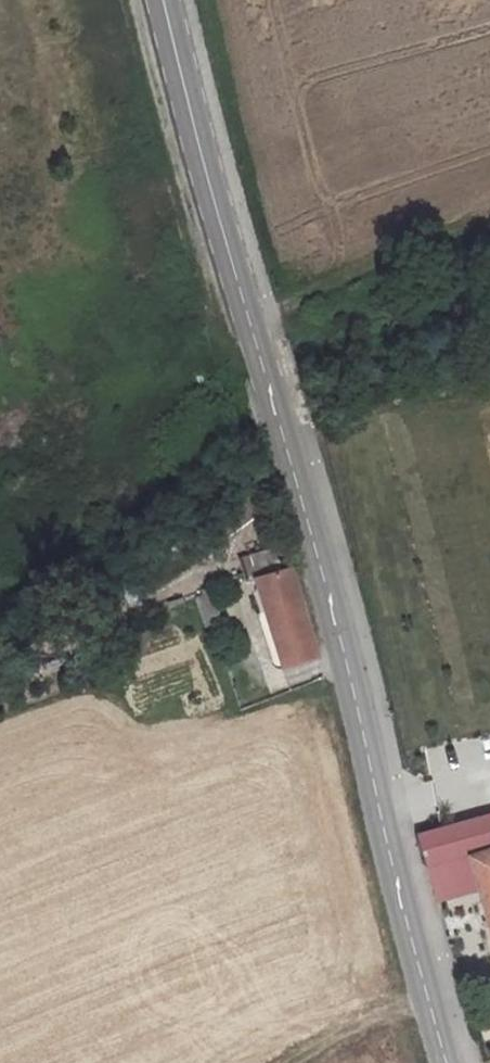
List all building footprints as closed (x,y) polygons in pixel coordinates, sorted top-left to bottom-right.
[(367,405),(355,404),(353,424),(364,426),(367,405)] [(243,564),(248,579),(264,577),(282,663),(309,656),(290,571),(280,573),(277,558),(243,564)] [(489,844),(489,812),(472,817),(481,846),(489,844)] [(481,846),(472,817),(430,829),(427,833),(448,912),(489,900),(489,880),(481,846)] [(481,846),(489,880),(489,844),(481,846)]
